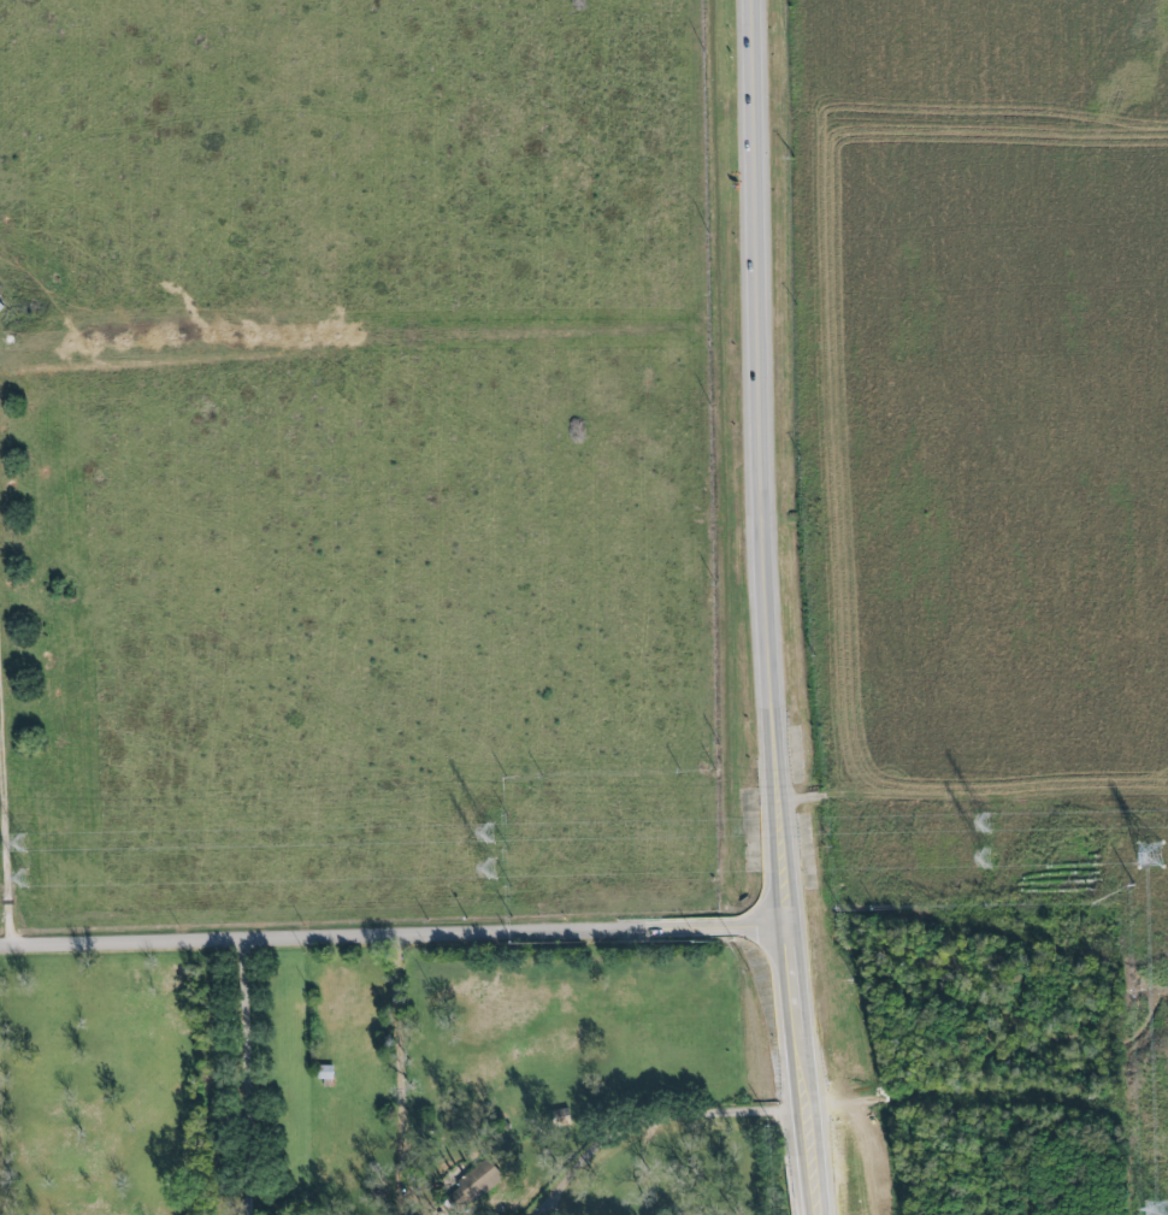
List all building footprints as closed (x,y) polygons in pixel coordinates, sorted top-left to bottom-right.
[(338,1066),(322,1066),(322,1081),(338,1080),(338,1066)] [(456,1211),(452,1214),(449,1214),(441,1204),(447,1199),(446,1198),(459,1189),(455,1184),(488,1158),(505,1179),(473,1205),(471,1204),(467,1208),(466,1205),(458,1211),(456,1211)]
